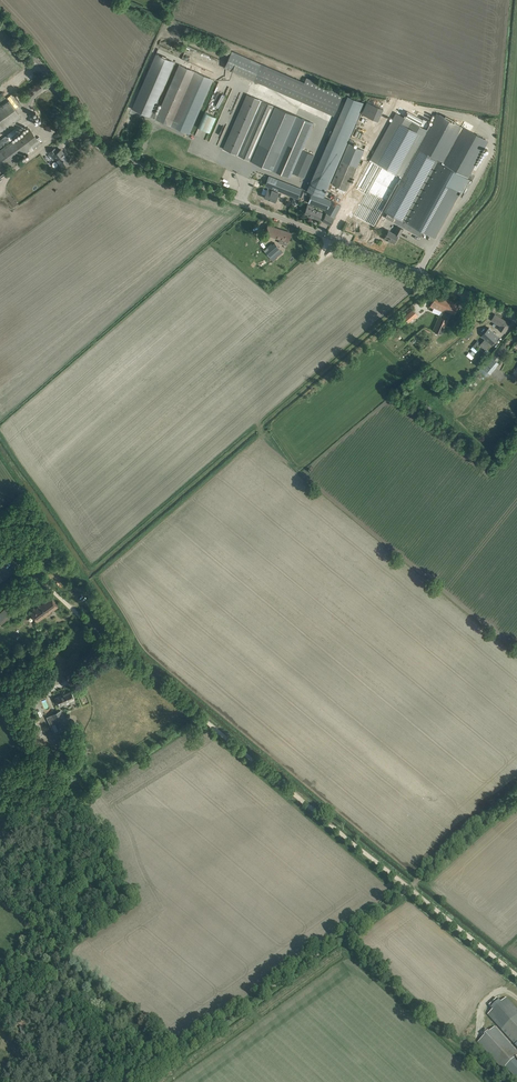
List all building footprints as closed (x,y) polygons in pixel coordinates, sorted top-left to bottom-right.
[(304,82),(232,51),(224,67),(334,115),(343,94),(306,77),(304,82)] [(132,108),(189,133),(213,79),(179,64),(157,114),(152,112),(174,62),(156,54),(132,108)] [(11,102),(17,98),(13,93),(8,96),(11,102)] [(314,123),(247,94),(223,148),(290,177),(292,172),(302,149),(314,123)] [(21,117),(9,101),(0,108),(0,133),(21,117)] [(367,101),(361,113),(378,120),(383,108),(367,101)] [(301,103),(299,108),(317,115),(318,113),(321,114),(319,117),(327,120),(329,114),(301,103)] [(205,112),(198,127),(209,132),(216,117),(205,112)] [(470,173),(488,141),(476,135),(477,134),(475,133),(475,134),(456,124),(457,123),(455,122),(454,123),(437,113),(430,124),(427,130),(412,121),(396,112),(370,159),(369,161),(371,162),(361,177),(363,178),(355,190),(354,189),(348,202),(356,206),(357,207),(355,210),(366,216),(367,215),(377,221),(384,209),(388,212),(385,218),(420,237),(423,231),(435,238),(459,194),(463,197),(475,176),(470,173)] [(430,124),(415,115),(412,121),(427,130),(430,124)] [(363,131),(372,134),(375,126),(376,126),(378,121),(370,118),(368,123),(371,124),(369,128),(364,126),(363,131)] [(0,151),(0,175),(22,159),(21,158),(30,151),(31,153),(34,150),(33,149),(40,143),(29,129),(0,151)] [(348,143),(331,183),(333,183),(333,185),(347,191),(364,150),(362,149),(350,144),(348,143)] [(57,152),(55,148),(49,152),(54,159),(55,158),(62,167),(69,161),(61,149),(57,152)] [(292,172),(304,177),(314,155),(302,149),(292,172)] [(318,165),(310,182),(327,189),(335,171),(318,165)] [(269,175),(265,186),(298,199),(302,189),(269,175)] [(267,190),(264,188),(262,193),(265,195),(264,197),(275,202),(279,193),(268,189),(267,190)] [(312,193),(308,202),(327,210),(325,212),(327,213),(322,221),(330,225),(334,217),(341,205),(332,201),(324,197),(312,193)] [(304,213),(315,217),(314,218),(319,220),(322,212),(311,208),(312,206),(308,204),(304,213)] [(266,230),(265,234),(280,239),(278,243),(283,244),(286,245),(288,241),(289,238),(291,233),(268,225),(266,230)] [(386,233),(384,238),(388,241),(389,240),(394,243),(398,236),(399,236),(403,229),(398,226),(394,233),(389,230),(387,234),(386,233)] [(271,244),(264,250),(272,260),(283,251),(275,242),(272,244),(271,244)] [(445,311),(445,310),(446,307),(442,305),(446,298),(435,294),(430,305),(445,311)] [(459,304),(446,298),(442,305),(446,307),(445,310),(455,314),(459,304)] [(413,309),(409,313),(404,317),(408,322),(417,314),(413,309)] [(498,329),(505,332),(510,324),(495,314),(491,320),(500,325),(498,329)] [(440,317),(434,331),(442,335),(448,320),(440,317)] [(490,326),(482,334),(492,344),(500,336),(490,326)] [(484,339),(480,344),(486,349),(487,348),(490,344),(484,339)] [(482,366),(490,373),(499,363),(491,356),(482,366)] [(52,598),(31,612),(38,622),(48,615),(47,614),(54,609),(55,609),(58,607),(52,598)] [(0,616),(0,620),(2,623),(5,621),(14,613),(8,605),(1,611),(3,613),(0,616)] [(55,698),(58,706),(74,699),(71,691),(55,698)] [(61,710),(51,715),(59,731),(68,726),(61,710)] [(33,722),(40,738),(46,735),(40,719),(33,722)] [(516,1046),(516,1009),(506,997),(488,1014),(516,1046)] [(495,1027),(478,1042),(503,1070),(516,1057),(516,1052),(495,1027)] [(516,1058),(507,1066),(516,1077),(516,1059),(516,1058)]
